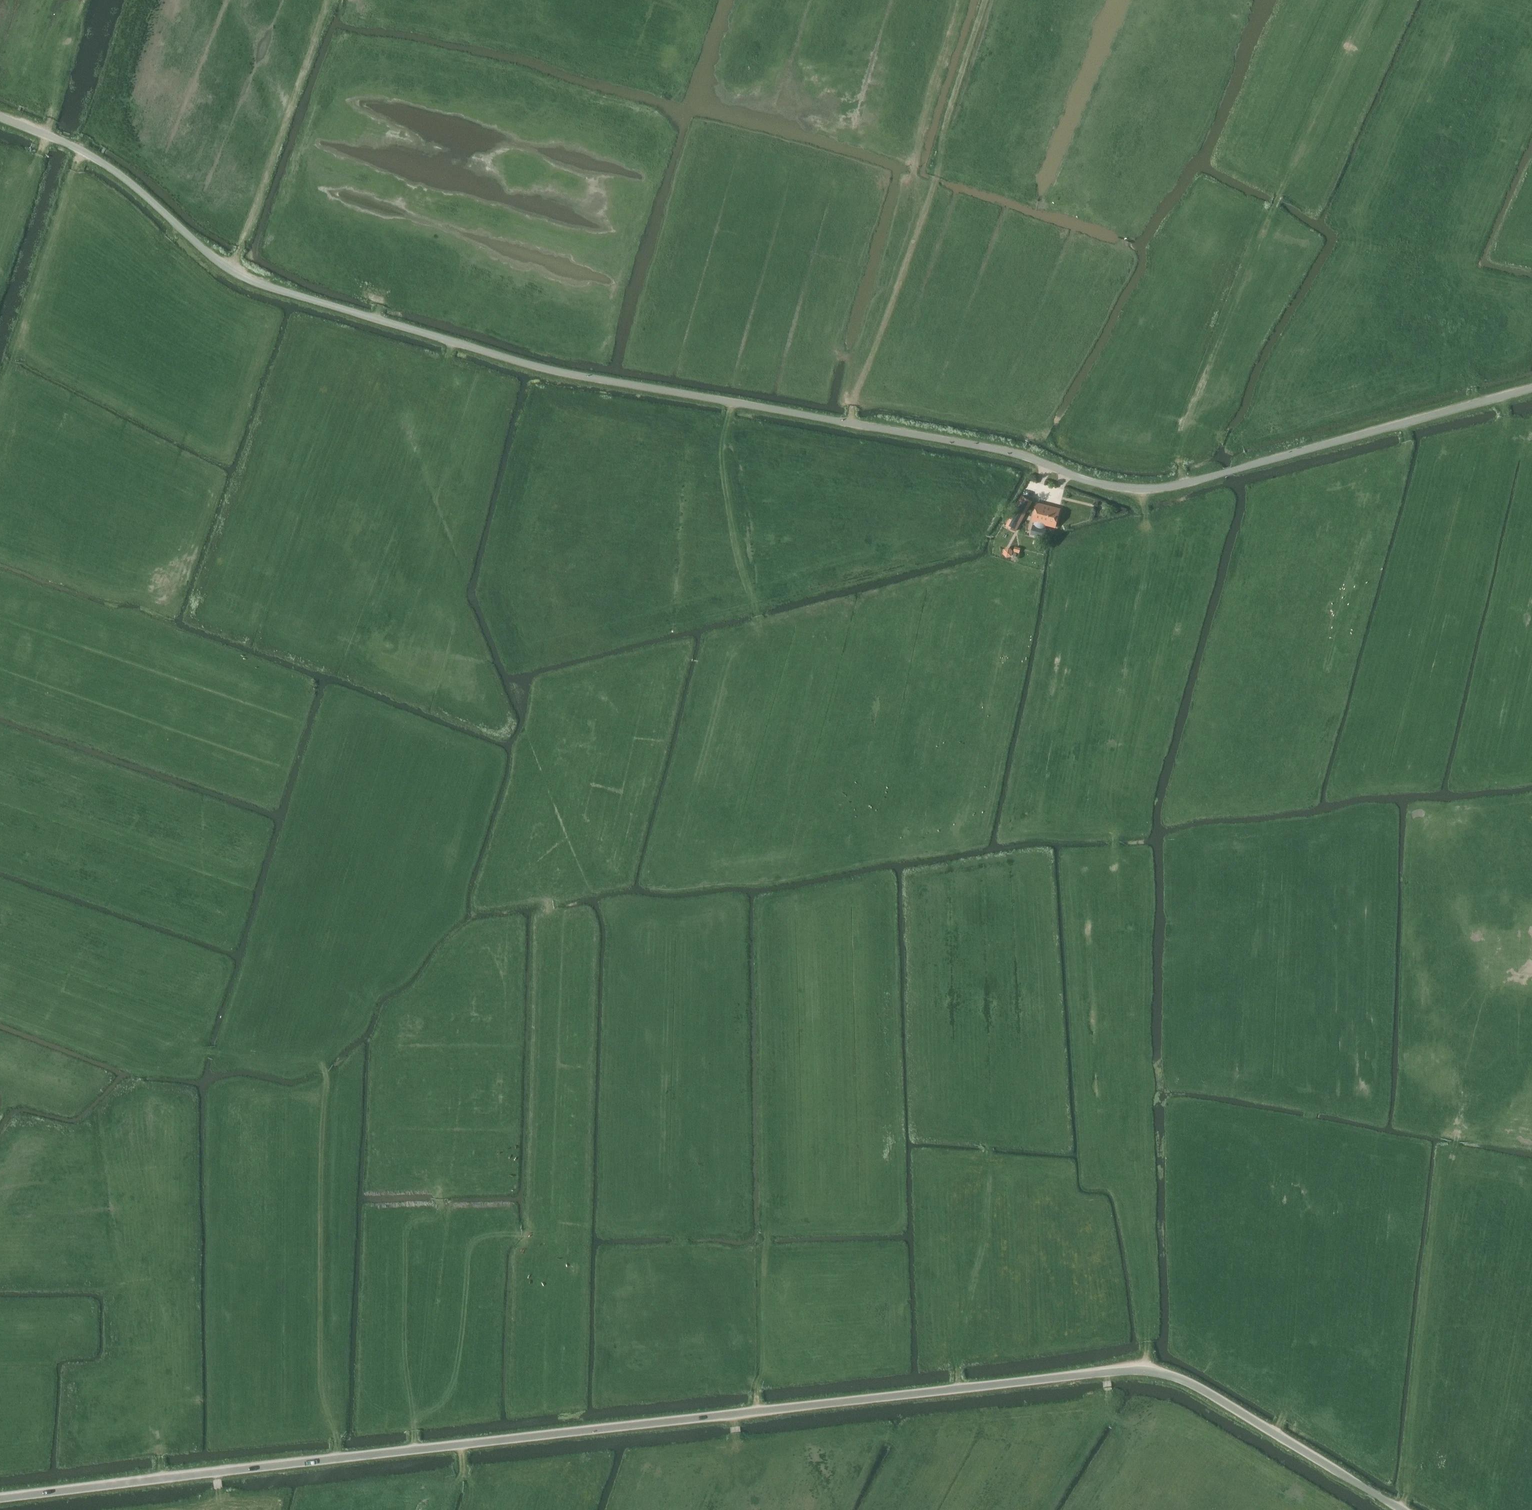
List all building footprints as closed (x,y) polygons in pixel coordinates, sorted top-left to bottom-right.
[(1016,530),(1031,502),(1021,496),(1006,525),(1016,530)] [(1056,528),(1061,509),(1036,502),(1031,522),(1035,523),(1034,527),(1032,526),(1030,535),(1045,538),(1047,529),(1043,528),(1044,525),(1056,528)] [(1005,549),(1004,553),(1007,557),(1012,555),(1013,551),(1010,547),(1005,549)]
